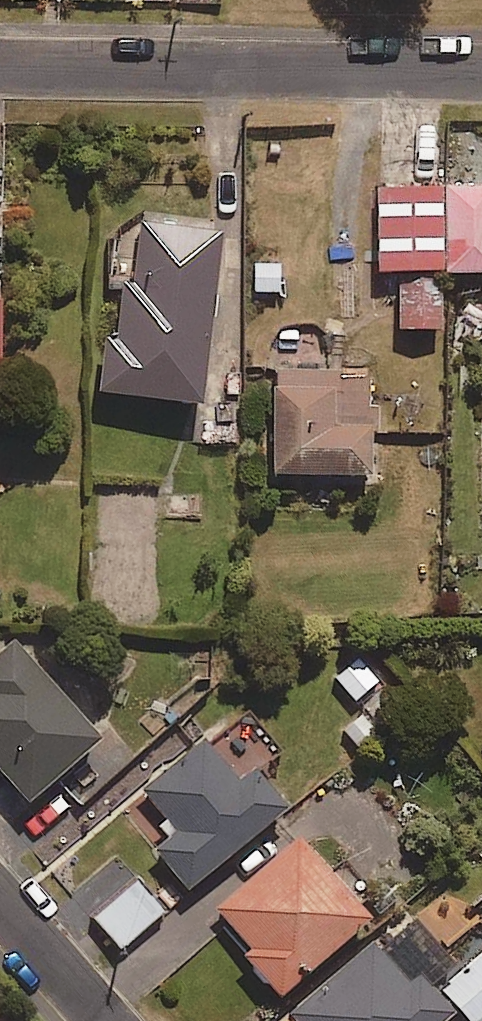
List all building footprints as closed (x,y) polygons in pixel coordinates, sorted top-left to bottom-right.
[(448,273),(448,187),(381,188),(382,274),(393,274),(394,328),(449,327),(448,273)] [(448,273),(481,273),(481,187),(448,187),(448,273)] [(226,230),(141,220),(133,283),(125,282),(117,336),(108,335),(100,393),(203,406),(226,230)] [(369,480),(369,435),(379,435),(379,407),(369,407),(369,378),(342,378),(342,370),(273,370),(273,480),(369,480)] [(103,741),(18,640),(0,655),(0,766),(31,803),(103,741)] [(242,782),(207,739),(143,792),(170,824),(150,840),(191,890),(290,809),(257,769),(242,782)] [(296,842),(212,914),(251,959),(245,964),(277,1002),(367,925),(296,842)] [(163,914),(136,883),(95,920),(122,950),(163,914)] [(453,1018),(429,989),(450,972),(406,919),(289,1017),(293,1020),(449,1020),(453,1018)] [(446,987),(477,1020),(481,1020),(481,954),(446,987)]
